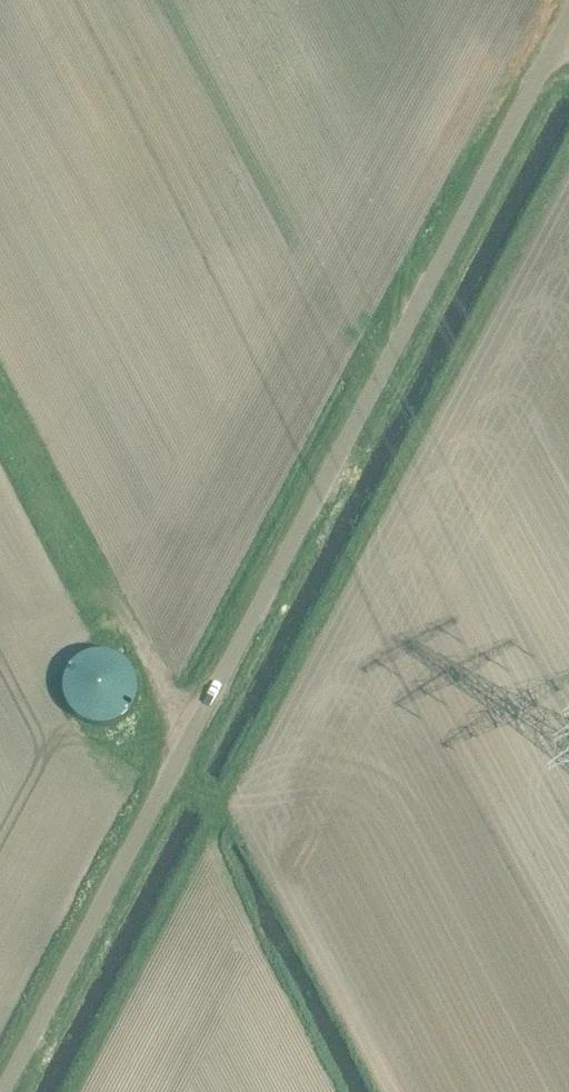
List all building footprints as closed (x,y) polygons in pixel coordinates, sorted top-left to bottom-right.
[(103,729),(114,727),(124,722),(131,715),(136,706),(139,696),(138,685),(134,675),(128,667),(120,661),(111,657),(101,656),(91,658),(82,662),(74,668),(69,676),(66,685),(65,696),(68,707),(73,716),(82,724),(92,728),(103,729)]
